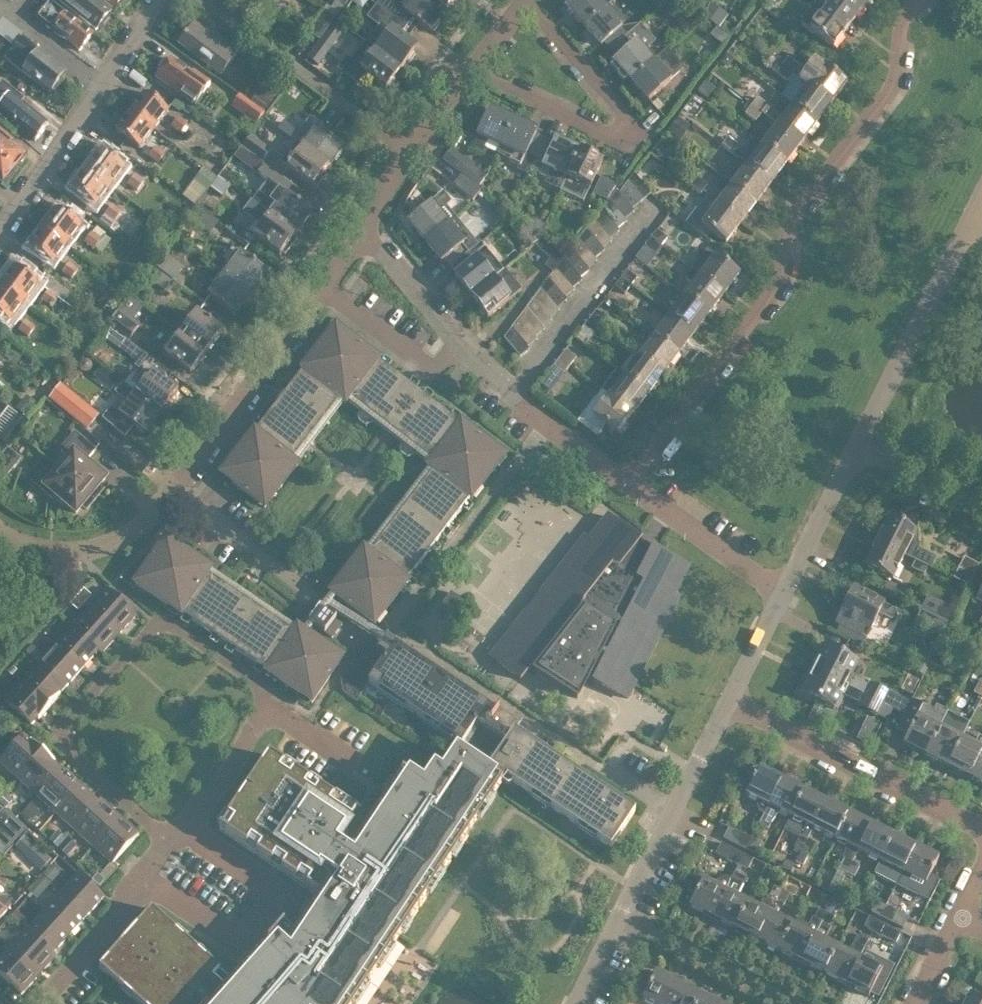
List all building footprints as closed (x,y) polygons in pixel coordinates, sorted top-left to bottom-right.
[(54,0),(48,0),(34,17),(62,39),(64,37),(78,49),(93,31),(54,0)] [(72,10),(95,28),(109,10),(96,0),(59,0),(72,10)] [(330,5),(326,3),(323,7),(336,16),(347,0),(334,0),(330,5)] [(444,9),(432,0),(377,0),(376,2),(404,23),(411,14),(429,28),(431,26),(433,27),(440,18),(438,16),(444,9)] [(444,9),(450,0),(452,2),(453,0),(432,0),(444,9)] [(583,24),(604,5),(611,0),(571,0),(566,5),(583,24)] [(693,6),(701,9),(704,0),(696,0),(693,6)] [(818,0),(816,0),(801,19),(834,44),(849,24),(825,6),(818,0)] [(859,0),(830,0),(825,6),(849,24),(864,4),(859,0)] [(710,1),(703,15),(716,24),(717,25),(726,13),(710,1)] [(366,40),(400,66),(407,58),(409,60),(414,52),(413,50),(415,47),(397,33),(404,23),(376,2),(366,15),(378,24),(366,40)] [(610,49),(627,34),(620,26),(621,25),(604,5),(583,24),(600,44),(603,41),(610,49)] [(323,8),(308,29),(319,37),(334,17),(323,8)] [(177,41),(219,74),(238,50),(216,33),(214,36),(194,21),(186,31),(185,31),(177,41)] [(614,59),(630,78),(651,59),(641,48),(653,37),(640,22),(627,34),(610,49),(616,56),(614,59)] [(722,42),(729,34),(717,25),(716,24),(710,32),(722,42)] [(333,43),(322,35),(307,55),(318,63),(333,43)] [(15,44),(4,58),(23,73),(24,72),(49,91),(65,70),(40,52),(41,51),(21,36),(15,44)] [(394,75),(400,66),(366,40),(351,59),(346,55),(339,66),(357,79),(364,70),(386,86),(388,83),(390,84),(396,77),(394,75)] [(663,49),(651,59),(630,78),(647,97),(680,68),(663,49)] [(719,59),(723,62),(729,62),(732,58),(725,52),(719,59)] [(774,52),(771,56),(773,58),(780,63),(784,59),(774,52)] [(806,83),(831,102),(846,81),(821,62),(822,61),(814,55),(803,70),(786,56),(784,59),(780,63),(790,71),(806,83)] [(156,77),(180,94),(194,103),(202,92),(208,83),(170,57),(156,77)] [(776,70),(780,63),(773,58),(769,64),(776,70)] [(790,71),(780,63),(774,72),(784,79),(790,71)] [(706,78),(698,89),(706,95),(714,85),(706,78)] [(35,139),(47,123),(20,101),(24,96),(2,79),(0,82),(0,114),(5,118),(7,116),(35,139)] [(806,83),(791,103),(816,122),(831,102),(806,83)] [(273,95),(260,85),(249,98),(263,108),(273,95)] [(144,89),(130,108),(153,126),(168,107),(144,89)] [(239,93),(231,103),(256,122),(264,111),(239,93)] [(816,122),(791,103),(780,95),(772,106),(767,101),(766,102),(757,95),(750,103),(759,110),(776,122),(801,142),(816,122)] [(759,110),(750,103),(744,111),(753,118),(759,110)] [(500,144),(512,119),(512,118),(488,107),(469,147),(479,152),(486,138),(500,144)] [(153,126),(130,108),(115,128),(139,145),(153,126)] [(180,131),(186,123),(176,115),(169,124),(180,131)] [(689,125),(677,115),(667,128),(680,137),(689,125)] [(326,164),(341,145),(306,118),(298,128),(284,117),(277,126),(296,140),(326,164)] [(512,119),(500,144),(495,154),(518,165),(515,170),(525,175),(528,169),(543,137),(534,133),(536,129),(512,119)] [(801,142),(776,122),(761,142),(786,161),(801,142)] [(13,166),(24,152),(7,138),(9,135),(0,127),(0,155),(13,166)] [(250,133),(242,144),(248,148),(264,161),(272,150),(250,133)] [(720,143),(730,151),(736,144),(726,136),(720,143)] [(771,181),(786,161),(761,142),(752,136),(737,156),(771,181)] [(559,188),(578,149),(554,137),(552,142),(543,137),(528,169),(537,173),(542,164),(549,167),(542,180),(559,188)] [(312,183),(326,164),(296,140),(280,159),(288,164),(312,183)] [(242,144),(235,154),(240,158),(248,148),(242,144)] [(157,163),(164,153),(154,145),(146,155),(157,163)] [(101,147),(87,166),(111,184),(125,165),(101,147)] [(477,184),(486,173),(452,147),(444,158),(452,165),(477,184)] [(602,160),(578,149),(559,188),(583,199),(602,160)] [(0,155),(0,177),(2,179),(13,166),(0,155)] [(756,201),(771,181),(737,156),(722,176),(756,201)] [(263,181),(250,197),(295,231),(311,211),(285,192),(293,182),(281,174),(264,161),(257,171),(265,177),(263,181)] [(203,165),(194,176),(207,186),(216,175),(203,165)] [(111,184),(87,166),(73,185),(96,203),(111,184)] [(641,199),(648,192),(650,191),(633,170),(626,179),(641,199)] [(453,184),(472,198),(480,188),(461,173),(453,184)] [(137,190),(143,182),(132,174),(126,183),(137,190)] [(229,183),(218,175),(211,185),(222,194),(229,183)] [(691,183),(700,191),(706,183),(696,176),(691,183)] [(741,221),(756,201),(722,176),(712,189),(721,195),(715,202),(741,221)] [(641,199),(626,179),(618,190),(631,206),(641,199)] [(631,206),(618,190),(616,187),(608,197),(623,217),(633,209),(631,206)] [(408,218),(424,238),(453,214),(444,204),(449,200),(441,190),(408,218)] [(741,221),(715,202),(705,194),(685,221),(705,236),(710,230),(725,242),(741,221)] [(250,197),(241,209),(255,219),(261,224),(254,233),(280,252),(282,249),(285,252),(292,242),(289,240),(295,231),(250,197)] [(625,220),(623,217),(608,197),(600,207),(616,227),(625,220)] [(115,221),(121,211),(111,203),(104,213),(115,221)] [(207,232),(218,219),(198,204),(197,204),(197,203),(187,217),(207,232)] [(58,205),(44,225),(68,242),(82,223),(58,205)] [(616,227),(600,207),(593,217),(608,236),(618,229),(616,227)] [(445,255),(452,263),(476,243),(453,214),(424,238),(441,258),(445,255)] [(540,229),(544,220),(536,215),(531,224),(540,229)] [(608,236),(593,217),(585,227),(600,247),(610,239),(608,236)] [(68,242),(44,225),(30,244),(53,261),(68,242)] [(245,226),(239,234),(248,242),(254,233),(248,228),(245,226)] [(602,249),(600,247),(585,227),(578,237),(593,256),(602,249)] [(649,237),(660,245),(666,236),(656,228),(649,237)] [(94,249),(100,241),(89,233),(83,241),(94,249)] [(564,252),(542,235),(535,241),(550,252),(543,261),(552,268),(564,252)] [(593,256),(578,237),(570,247),(586,266),(595,259),(593,256)] [(654,252),(660,245),(649,237),(644,244),(654,252)] [(471,294),(493,276),(502,268),(479,240),(476,243),(468,250),(452,263),(458,271),(454,274),(461,282),(458,284),(468,296),(471,294)] [(225,272),(251,291),(266,270),(241,251),(235,247),(224,263),(229,267),(225,272)] [(588,269),(586,266),(570,247),(563,257),(578,276),(588,269)] [(152,263),(171,278),(180,267),(161,252),(152,263)] [(699,275),(724,294),(739,273),(715,255),(699,275)] [(578,276),(563,257),(555,267),(571,286),(580,279),(578,276)] [(72,279),(79,270),(67,262),(60,271),(72,279)] [(15,263),(1,282),(25,300),(39,281),(35,278),(15,263)] [(162,289),(171,278),(152,263),(143,275),(162,289)] [(493,276),(471,294),(488,314),(521,287),(505,266),(502,268),(493,276)] [(571,286),(555,267),(548,277),(563,295),(572,288),(571,286)] [(619,276),(629,284),(636,275),(626,268),(619,276)] [(42,270),(35,278),(39,281),(48,288),(57,295),(69,303),(75,295),(42,270)] [(235,312),(251,291),(225,272),(209,293),(235,312)] [(724,294),(699,275),(684,295),(708,313),(724,294)] [(624,292),(629,284),(619,276),(613,284),(624,292)] [(548,277),(540,287),(555,305),(565,298),(563,295),(548,277)] [(1,282),(0,283),(0,312),(10,319),(25,300),(1,282)] [(540,287),(533,296),(548,315),(557,308),(555,305),(540,287)] [(48,288),(43,295),(52,302),(57,295),(48,288)] [(708,313),(684,295),(669,314),(693,333),(708,313)] [(533,296),(526,306),(541,325),(550,318),(548,315),(533,296)] [(526,306),(519,315),(534,335),(543,327),(541,325),(526,306)] [(589,316),(599,324),(605,316),(595,308),(589,316)] [(108,323),(127,338),(137,326),(117,310),(108,323)] [(175,328),(206,351),(222,330),(196,311),(186,324),(181,319),(175,328)] [(693,333),(669,314),(654,334),(678,353),(693,333)] [(519,315),(511,326),(526,345),(536,337),(534,335),(519,315)] [(594,331),(599,324),(589,316),(583,323),(594,331)] [(24,319),(18,327),(27,333),(33,326),(24,319)] [(221,473),(264,507),(298,463),(297,462),(344,402),(345,403),(346,401),(360,412),(358,414),(358,418),(358,420),(361,423),(362,425),(365,426),(367,426),(370,425),(373,423),(373,422),(401,444),(401,445),(399,448),(400,451),(401,455),(403,457),(405,458),(408,458),(411,458),(414,456),(415,455),(428,465),(427,466),(428,467),(364,549),(363,548),(329,591),(373,625),(406,582),(406,581),(469,499),(470,500),(504,457),(461,423),(460,424),(379,360),(379,359),(336,325),(302,369),(303,369),(256,430),(255,429),(221,473)] [(511,326),(503,336),(517,354),(527,347),(526,345),(511,326)] [(191,372),(206,351),(175,328),(159,348),(165,353),(191,372)] [(654,334),(639,354),(663,372),(678,353),(654,334)] [(559,355),(569,363),(575,356),(565,348),(559,355)] [(133,375),(143,382),(136,391),(162,410),(177,390),(165,381),(172,371),(144,350),(133,364),(139,368),(133,375)] [(639,354),(624,374),(648,392),(663,372),(639,354)] [(563,371),(569,363),(559,355),(553,363),(563,371)] [(609,393),(633,412),(648,392),(624,374),(617,368),(602,388),(609,393)] [(115,390),(130,401),(121,412),(110,404),(101,415),(125,434),(134,422),(146,431),(162,410),(136,391),(122,381),(115,390)] [(48,398),(74,417),(82,405),(57,385),(48,398)] [(609,393),(602,388),(577,420),(597,435),(605,423),(617,432),(633,412),(609,393)] [(23,392),(13,405),(22,413),(32,400),(23,392)] [(16,433),(27,419),(17,410),(5,425),(16,433)] [(66,457),(58,466),(94,497),(103,487),(98,483),(105,476),(85,459),(95,447),(74,429),(59,446),(60,447),(66,457)] [(8,446),(7,445),(0,453),(0,476),(2,478),(20,456),(8,446)] [(94,497),(58,466),(50,476),(39,472),(38,471),(31,479),(51,496),(54,493),(75,511),(81,503),(85,507),(94,497)] [(584,535),(490,654),(519,677),(530,664),(577,696),(587,675),(593,678),(594,679),(627,696),(678,595),(673,593),(687,564),(659,550),(658,551),(649,546),(649,545),(641,540),(641,541),(632,534),(633,533),(608,513),(588,538),(584,535)] [(888,515),(875,539),(903,553),(914,559),(927,565),(927,566),(933,554),(916,546),(915,529),(888,515)] [(310,702),(341,657),(296,626),(295,627),(209,568),(210,567),(165,536),(134,582),(179,613),(180,612),(265,670),(265,671),(310,702)] [(890,577),(903,553),(875,539),(863,564),(890,577)] [(953,577),(967,584),(977,563),(963,556),(953,577)] [(923,573),(927,565),(914,559),(910,566),(923,573)] [(135,613),(105,586),(88,605),(117,632),(135,613)] [(896,608),(852,586),(838,612),(833,621),(838,624),(859,634),(864,625),(868,628),(877,611),(891,618),(896,608)] [(90,593),(83,587),(76,594),(83,601),(90,593)] [(450,589),(439,605),(449,611),(460,596),(450,589)] [(919,607),(944,620),(946,620),(953,606),(926,593),(919,607)] [(76,608),(83,601),(76,594),(69,602),(76,608)] [(307,619),(323,632),(335,617),(319,604),(318,605),(316,604),(314,603),(313,603),(310,604),(309,604),(307,606),(306,607),(305,608),(305,609),(304,610),(304,611),(304,613),(305,614),(306,617),(306,618),(308,619),(307,619)] [(117,632),(88,605),(71,624),(101,651),(117,632)] [(944,620),(919,607),(912,620),(937,633),(944,620)] [(329,625),(336,630),(341,623),(334,618),(329,625)] [(101,651),(71,624),(54,643),(81,667),(97,649),(100,652),(101,651)] [(838,624),(834,631),(861,644),(865,637),(859,634),(838,624)] [(323,632),(330,638),(332,636),(336,631),(329,625),(323,632)] [(954,635),(944,630),(934,650),(944,655),(954,635)] [(357,700),(368,682),(461,745),(485,709),(383,641),(377,649),(373,646),(360,649),(340,679),(343,691),(357,700)] [(41,650),(32,642),(26,649),(34,657),(41,650)] [(64,686),(81,667),(54,643),(37,661),(64,686)] [(853,674),(848,672),(854,660),(823,644),(811,667),(861,692),(866,681),(853,674)] [(944,655),(934,650),(929,659),(940,665),(944,655)] [(918,673),(926,658),(915,653),(908,668),(918,673)] [(58,692),(64,686),(37,661),(20,680),(48,705),(59,693),(58,692)] [(16,666),(13,663),(8,669),(11,672),(16,666)] [(861,692),(811,667),(808,675),(804,673),(794,693),(807,699),(809,695),(832,706),(838,692),(857,701),(856,702),(866,708),(877,686),(866,681),(861,692)] [(978,677),(971,691),(981,696),(981,694),(981,679),(978,677)] [(877,686),(866,708),(877,713),(882,702),(892,707),(893,706),(884,702),(890,690),(867,678),(866,681),(877,686)] [(48,705),(20,680),(2,699),(29,723),(36,716),(37,717),(48,705)] [(902,742),(925,754),(939,725),(946,710),(936,705),(934,709),(911,698),(896,728),(897,729),(897,727),(907,732),(902,742)] [(464,746),(459,753),(501,781),(504,776),(609,845),(633,809),(514,728),(516,725),(508,720),(513,713),(492,699),(485,709),(461,745),(464,746)] [(877,713),(886,718),(887,718),(893,707),(892,707),(882,702),(877,713)] [(867,716),(857,737),(870,743),(880,722),(867,716)] [(939,725),(925,754),(947,765),(961,736),(939,725)] [(16,777),(41,749),(29,738),(28,739),(21,733),(0,755),(0,763),(16,777)] [(973,742),(961,736),(947,765),(969,776),(981,749),(981,736),(977,734),(973,742)] [(16,777),(34,794),(59,767),(53,761),(54,760),(41,749),(16,777)] [(969,776),(981,782),(981,749),(969,776)] [(431,885),(467,832),(474,820),(501,781),(459,753),(441,779),(434,774),(425,787),(401,770),(367,820),(267,754),(217,828),(318,895),(292,933),(281,923),(230,979),(150,907),(97,966),(140,1003),(352,1003),(431,885)] [(752,808),(763,813),(781,777),(758,765),(750,781),(745,791),(745,792),(757,798),(752,808)] [(59,767),(34,794),(53,811),(78,784),(59,767)] [(790,815),(803,788),(781,777),(763,813),(758,823),(767,828),(779,809),(790,815)] [(78,784),(53,811),(72,828),(96,801),(78,784)] [(812,826),(826,799),(803,788),(790,815),(784,827),(798,834),(793,845),(801,849),(807,836),(812,826)] [(5,792),(0,797),(0,801),(5,805),(12,798),(5,792)] [(96,801),(72,828),(91,845),(118,816),(99,798),(96,801)] [(19,811),(27,818),(29,816),(31,818),(38,810),(34,807),(36,805),(30,799),(19,811)] [(848,810),(826,799),(812,826),(835,837),(848,810)] [(4,807),(0,811),(0,831),(12,842),(26,827),(4,807)] [(870,821),(848,810),(835,837),(844,841),(840,856),(841,856),(836,867),(845,872),(852,858),(857,848),(870,821)] [(110,862),(137,833),(118,816),(91,845),(110,862)] [(892,832),(870,821),(857,848),(879,859),(892,832)] [(723,836),(746,847),(752,836),(746,832),(728,825),(723,836)] [(56,832),(50,839),(49,840),(56,846),(56,845),(63,838),(56,832)] [(873,870),(896,881),(915,843),(892,832),(879,859),(873,870)] [(752,836),(746,847),(755,852),(760,841),(752,836)] [(807,836),(801,849),(808,851),(813,841),(807,836)] [(58,847),(66,854),(75,844),(68,837),(58,847)] [(731,860),(737,863),(743,851),(721,840),(715,851),(731,860)] [(938,855),(915,843),(896,882),(927,898),(937,876),(929,872),(938,855)] [(35,844),(25,855),(41,869),(51,858),(35,844)] [(799,852),(795,860),(803,864),(808,852),(807,852),(801,849),(799,852)] [(743,851),(737,863),(747,866),(752,856),(743,851)] [(786,857),(782,865),(790,869),(794,861),(786,857)] [(852,858),(845,872),(852,875),(859,864),(852,858)] [(60,873),(51,865),(43,873),(52,881),(60,873)] [(694,868),(684,888),(694,893),(688,904),(711,915),(730,877),(725,875),(716,879),(714,883),(703,877),(705,873),(694,868)] [(58,890),(84,914),(102,895),(75,871),(58,890)] [(91,878),(97,884),(103,877),(97,871),(91,878)] [(36,898),(50,883),(39,874),(26,888),(36,898)] [(730,877),(711,915),(733,926),(746,900),(736,894),(742,883),(730,877)] [(733,926),(755,938),(780,888),(771,884),(766,894),(762,892),(756,904),(746,900),(733,926)] [(755,938),(778,949),(791,922),(796,912),(783,906),(785,904),(790,893),(780,888),(755,938)] [(41,909),(67,933),(84,914),(58,890),(41,909)] [(871,909),(880,914),(885,903),(876,899),(871,909)] [(885,903),(880,914),(902,926),(908,915),(893,905),(885,903)] [(800,960),(825,911),(826,908),(820,905),(814,916),(813,916),(809,923),(795,915),(791,922),(778,949),(800,960)] [(15,909),(11,914),(21,923),(26,918),(15,909)] [(41,909),(24,927),(50,951),(67,933),(41,909)] [(800,960),(823,971),(836,944),(823,938),(829,925),(828,924),(832,915),(825,911),(800,960)] [(863,924),(871,930),(877,918),(869,914),(863,924)] [(877,918),(871,930),(878,934),(895,941),(901,930),(877,918)] [(7,946),(36,973),(53,954),(50,951),(24,927),(7,946)] [(854,936),(847,950),(836,944),(823,971),(845,982),(858,955),(868,936),(861,933),(854,936)] [(19,992),(36,973),(7,946),(0,954),(0,975),(19,992)] [(858,955),(845,982),(868,994),(881,967),(858,955)] [(669,998),(678,981),(655,970),(642,996),(658,1003),(667,1003),(669,998)] [(678,981),(669,998),(667,1003),(694,1003),(700,993),(678,981)] [(722,1003),(700,993),(694,1003),(722,1003)] [(970,994),(965,1003),(981,1003),(981,1000),(970,994)]
